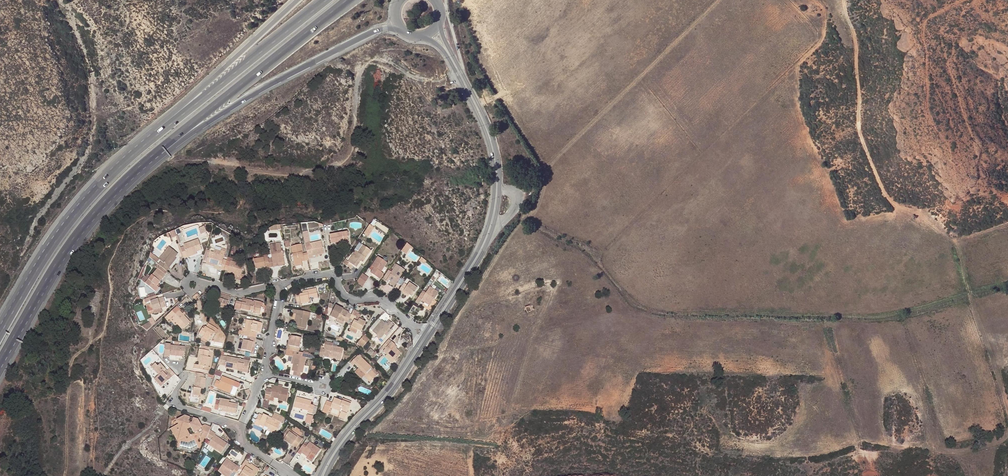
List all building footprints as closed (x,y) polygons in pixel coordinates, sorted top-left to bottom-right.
[(370,225),(363,234),(367,237),(374,228),(370,225)] [(329,236),(331,244),(343,242),(344,245),(349,244),(347,233),(329,236)] [(180,249),(184,258),(188,257),(187,255),(196,252),(202,250),(198,240),(184,245),(185,247),(180,249)] [(308,259),(312,258),(312,256),(318,255),(324,254),(321,242),(310,244),(309,244),(310,250),(307,251),(307,253),(308,259)] [(273,264),(285,262),(283,252),(282,252),(280,243),(269,246),(271,255),(272,258),(268,259),(269,264),(270,268),(274,267),(274,266),(273,264)] [(354,250),(356,252),(358,253),(363,246),(359,243),(354,250)] [(407,243),(401,251),(406,255),(410,248),(412,250),(413,248),(407,243)] [(308,259),(307,253),(302,254),(302,253),(303,253),(301,245),(291,247),(293,255),(292,255),(295,267),(302,265),(301,261),(303,260),(304,261),(309,260),(308,259)] [(353,266),(356,268),(360,261),(363,257),(365,259),(371,251),(363,246),(358,253),(356,252),(349,262),(346,260),(343,264),(351,269),(353,266)] [(159,265),(167,271),(169,268),(168,267),(175,258),(178,254),(169,248),(159,260),(161,262),(159,265)] [(213,254),(224,257),(226,250),(221,249),(221,251),(214,250),(213,254)] [(206,262),(214,265),(221,267),(220,269),(224,270),(227,261),(223,260),(224,257),(213,254),(209,252),(206,262)] [(267,256),(267,255),(257,257),(257,259),(254,260),(256,270),(265,268),(265,265),(269,264),(268,259),(267,256)] [(228,271),(231,261),(232,262),(233,259),(228,257),(227,261),(224,270),(228,271)] [(374,268),(372,271),(370,273),(379,280),(383,274),(381,273),(387,263),(378,257),(371,266),(374,268)] [(175,258),(168,267),(169,268),(176,259),(175,258)] [(232,262),(231,261),(228,271),(227,272),(234,274),(241,276),(241,274),(244,265),(232,262)] [(386,281),(386,282),(391,285),(396,279),(397,277),(399,278),(405,271),(396,265),(391,273),(388,270),(383,278),(386,281)] [(163,279),(163,278),(165,275),(157,269),(146,284),(156,292),(159,288),(157,286),(163,279)] [(356,282),(362,287),(366,280),(360,276),(356,282)] [(396,279),(391,285),(393,287),(399,278),(397,277),(396,279)] [(404,284),(399,291),(407,296),(408,295),(412,298),(417,289),(409,284),(407,286),(404,284)] [(425,302),(430,305),(438,293),(430,287),(423,297),(420,295),(416,302),(419,304),(421,301),(424,303),(425,302)] [(299,294),(299,292),(295,293),(297,302),(301,302),(301,304),(310,302),(309,297),(313,297),(314,299),(318,298),(316,289),(307,291),(307,292),(303,293),(299,294)] [(217,293),(215,298),(228,302),(230,297),(217,293)] [(228,302),(215,298),(211,296),(208,305),(220,309),(220,312),(225,313),(228,302)] [(145,300),(146,304),(151,302),(152,306),(153,311),(165,307),(163,302),(165,302),(164,298),(157,300),(154,301),(153,297),(145,300)] [(252,304),(252,302),(252,301),(247,300),(246,304),(242,303),(236,301),(234,309),(241,311),(241,309),(249,311),(254,312),(253,313),(260,315),(262,307),(261,307),(261,303),(254,301),(254,302),(253,304),(252,304)] [(337,320),(344,323),(344,321),(347,323),(351,315),(343,311),(343,310),(336,306),(330,316),(337,320)] [(165,318),(168,321),(170,320),(171,318),(178,324),(182,330),(190,322),(179,311),(175,315),(172,311),(165,318)] [(295,327),(306,329),(307,322),(308,316),(310,317),(310,313),(303,312),(303,315),(297,314),(297,315),(296,321),(295,327)] [(353,312),(349,320),(353,322),(353,321),(354,321),(349,330),(356,333),(358,330),(361,332),(366,323),(362,321),(359,320),(360,318),(361,316),(353,312)] [(178,324),(171,318),(170,320),(176,326),(178,324)] [(246,332),(243,331),(242,335),(243,336),(248,337),(250,337),(251,330),(260,333),(262,323),(249,320),(246,332)] [(372,332),(380,339),(390,328),(392,329),(395,326),(389,321),(386,324),(382,321),(372,332)] [(198,336),(202,339),(203,338),(207,340),(209,341),(211,337),(212,337),(215,332),(214,332),(216,328),(208,324),(206,327),(205,327),(204,329),(202,328),(198,336)] [(390,328),(380,339),(383,341),(393,330),(392,329),(390,328)] [(291,341),(289,341),(287,350),(294,351),(298,352),(301,338),(292,336),(291,341)] [(364,336),(357,343),(362,348),(369,340),(364,336)] [(252,349),(252,347),(254,348),(256,339),(250,337),(248,337),(247,341),(244,340),(241,350),(251,352),(252,349)] [(385,350),(383,352),(386,355),(387,354),(395,361),(401,354),(394,347),(395,345),(388,340),(382,347),(385,350)] [(322,349),(321,349),(319,356),(324,358),(324,357),(324,356),(341,359),(343,349),(337,348),(333,347),(333,344),(327,343),(325,350),(322,349)] [(171,345),(166,344),(164,357),(169,357),(169,355),(184,357),(185,347),(171,346),(171,345)] [(367,353),(374,357),(377,352),(371,348),(367,353)] [(200,350),(198,358),(200,359),(199,361),(199,365),(194,364),(194,368),(203,370),(204,366),(208,367),(210,357),(208,357),(209,351),(200,350)] [(298,352),(294,351),(293,355),(295,356),(293,365),(292,371),(303,373),(306,358),(307,354),(298,352)] [(218,365),(225,366),(230,367),(230,369),(235,370),(235,367),(238,368),(238,370),(237,371),(248,373),(250,362),(244,360),(221,356),(218,365)] [(357,357),(350,363),(353,366),(355,364),(362,371),(365,374),(363,376),(370,383),(377,376),(370,370),(372,368),(361,358),(360,359),(357,357)] [(170,379),(175,374),(170,369),(167,371),(160,364),(158,366),(155,364),(151,367),(154,370),(156,368),(161,373),(159,375),(154,379),(162,387),(168,381),(165,378),(168,375),(170,379)] [(195,377),(196,377),(195,385),(197,385),(196,388),(194,388),(192,395),(200,396),(201,389),(204,389),(206,378),(203,378),(204,374),(196,373),(195,377)] [(214,387),(218,388),(218,387),(231,392),(233,387),(235,382),(222,377),(220,382),(217,381),(214,387)] [(278,400),(286,402),(288,390),(272,387),(270,397),(278,399),(278,400)] [(314,406),(310,405),(311,401),(297,397),(294,408),(309,412),(308,413),(312,414),(314,406)] [(332,403),(331,408),(341,412),(339,418),(345,420),(351,402),(343,399),(342,401),(339,400),(334,398),(332,403)] [(216,400),(214,409),(218,410),(218,408),(222,409),(228,410),(227,412),(236,414),(238,405),(229,403),(230,401),(220,399),(220,401),(216,400)] [(332,403),(326,401),(322,412),(328,414),(331,408),(332,403)] [(259,414),(254,424),(264,429),(264,427),(259,424),(263,415),(259,414)] [(308,414),(306,423),(312,424),(314,415),(308,414)] [(271,422),(267,420),(268,419),(268,418),(263,415),(259,424),(264,427),(268,428),(268,429),(276,433),(280,424),(272,420),(271,422)] [(176,420),(179,425),(174,427),(168,430),(169,430),(172,428),(175,433),(176,432),(179,437),(188,432),(187,428),(191,426),(194,433),(198,431),(199,433),(202,432),(203,431),(202,429),(203,428),(201,426),(198,420),(193,418),(192,422),(190,417),(185,416),(176,420)] [(211,427),(205,425),(201,426),(203,428),(202,429),(203,431),(202,432),(203,432),(200,440),(200,441),(200,442),(202,437),(206,439),(207,437),(210,430),(211,427)] [(284,440),(289,432),(290,431),(288,429),(285,434),(282,438),(284,440)] [(207,437),(211,440),(208,444),(215,448),(221,453),(227,444),(215,435),(215,434),(210,430),(207,437)] [(284,440),(291,446),(292,445),(296,448),(302,439),(294,433),(293,435),(289,432),(284,440)] [(298,453),(301,455),(302,453),(303,452),(308,456),(307,457),(307,459),(312,462),(320,450),(309,442),(308,445),(306,447),(303,445),(298,453)] [(223,472),(229,475),(230,475),(232,474),(235,475),(240,469),(240,468),(237,466),(236,467),(229,463),(230,461),(226,459),(218,471),(222,473),(223,472)] [(259,471),(250,465),(248,464),(249,462),(245,460),(242,465),(245,468),(243,471),(241,473),(246,475),(255,475),(259,471)]
